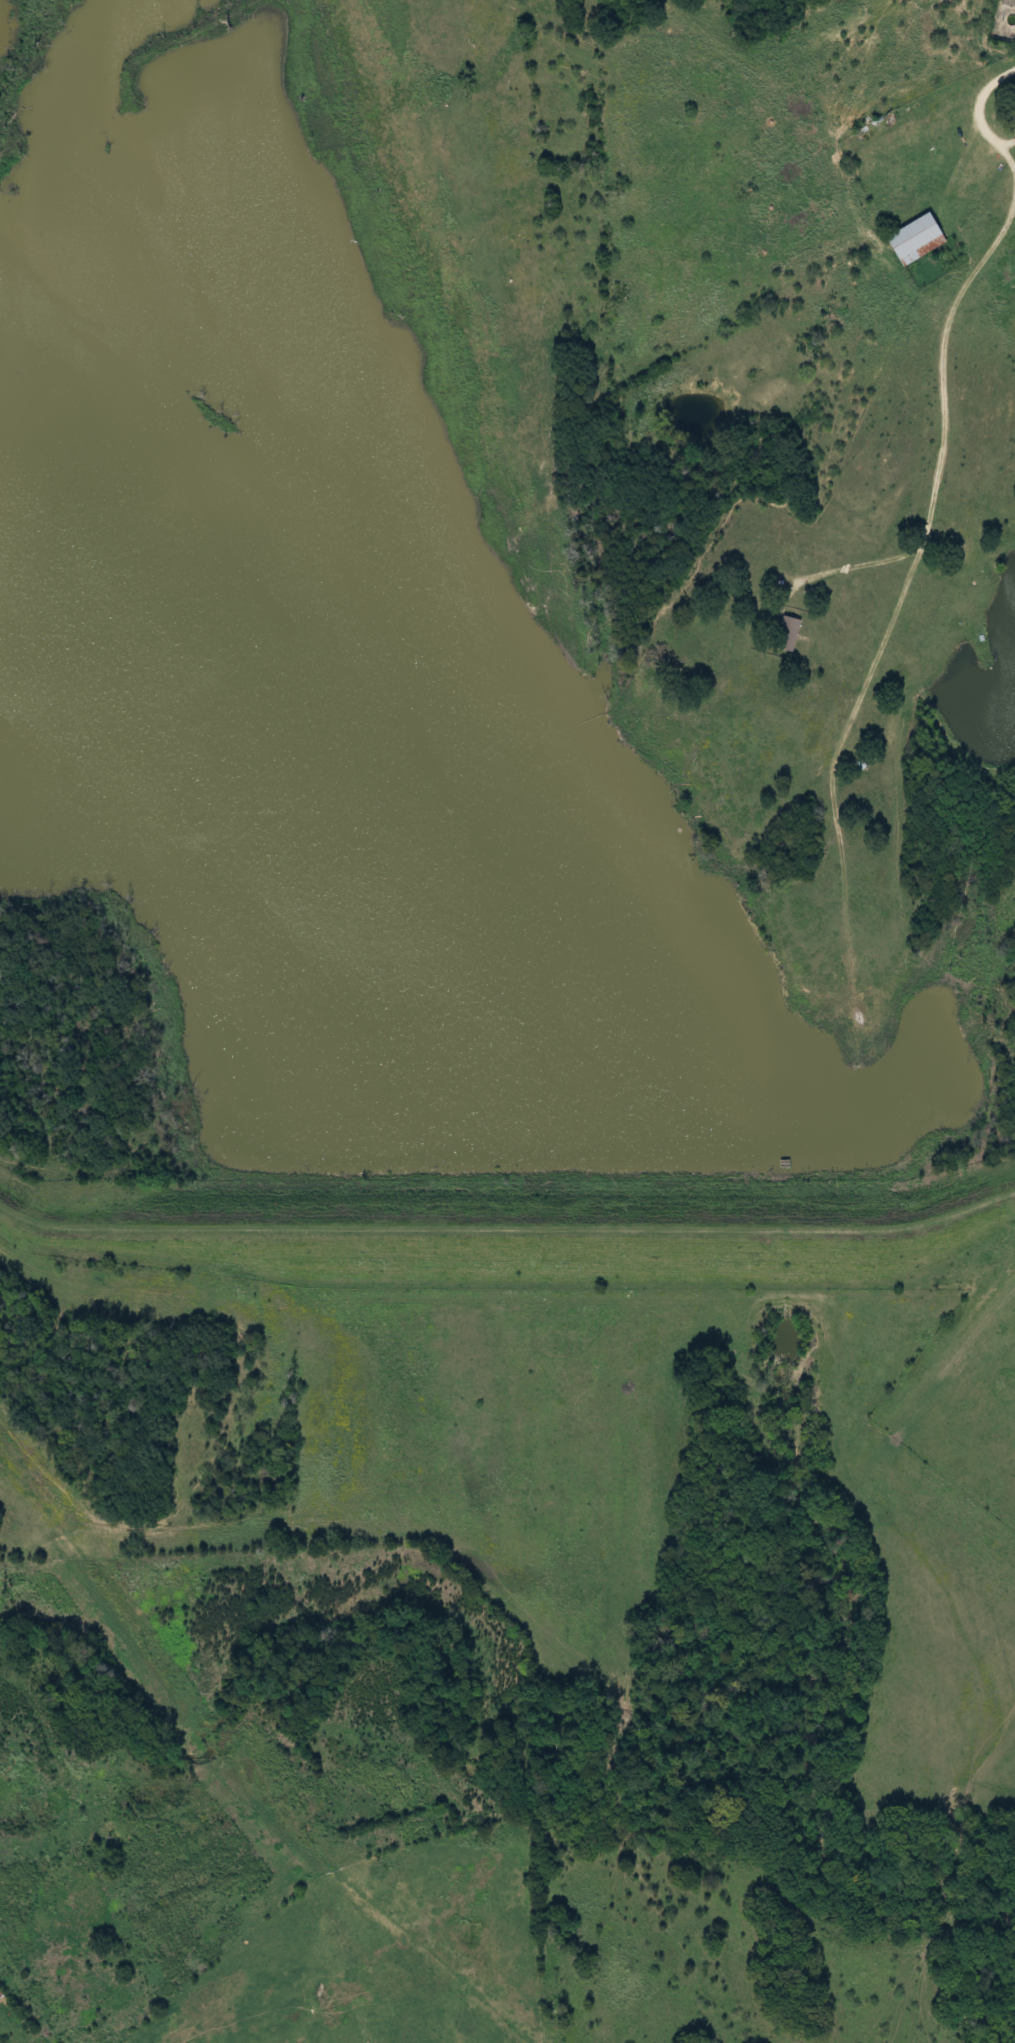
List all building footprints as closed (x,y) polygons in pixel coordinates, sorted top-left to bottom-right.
[(862,127),(866,137),(893,128),(890,119),(880,123),(880,121),(862,127)] [(902,267),(947,244),(931,214),(887,236),(902,267)] [(800,619),(782,615),(776,647),(794,650),(800,619)]
